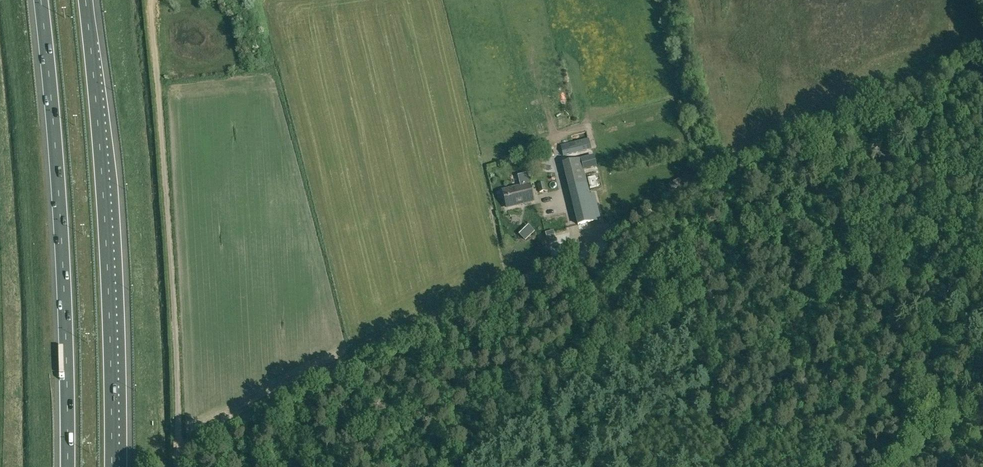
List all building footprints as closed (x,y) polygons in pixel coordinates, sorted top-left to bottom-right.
[(588,139),(561,146),(563,156),(591,149),(588,139)] [(594,155),(580,158),(583,170),(597,167),(594,155)] [(580,159),(563,163),(578,225),(601,219),(594,193),(589,194),(580,159)] [(529,184),(503,191),(507,208),(534,201),(529,184)] [(553,230),(545,232),(547,240),(555,238),(553,230)]
